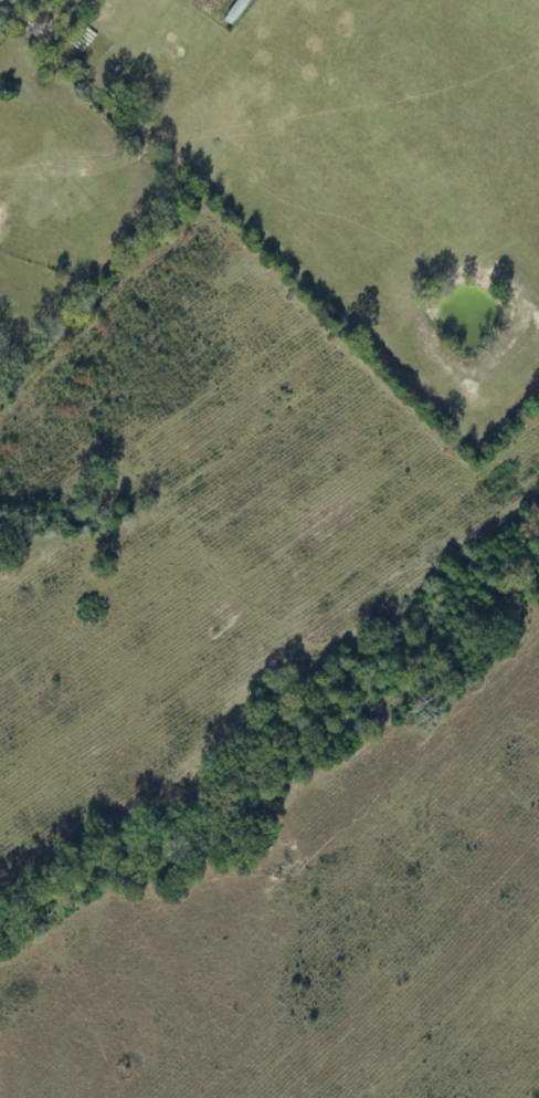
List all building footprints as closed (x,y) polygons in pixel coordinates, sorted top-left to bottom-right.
[(233,27),(250,0),(239,0),(225,22),(233,27)]
